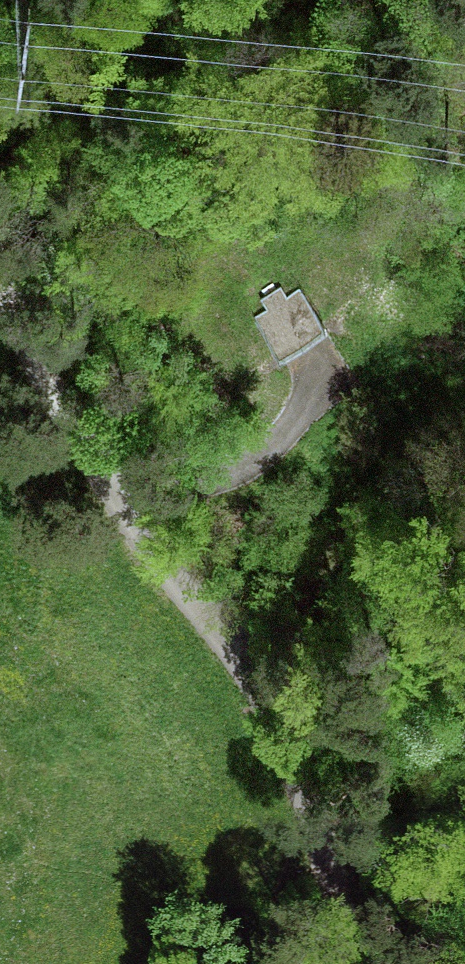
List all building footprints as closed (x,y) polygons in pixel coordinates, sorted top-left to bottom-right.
[(249,319),(274,359),(320,330),(294,290),(282,298),(276,288),(255,301),(261,311),(249,319)]
